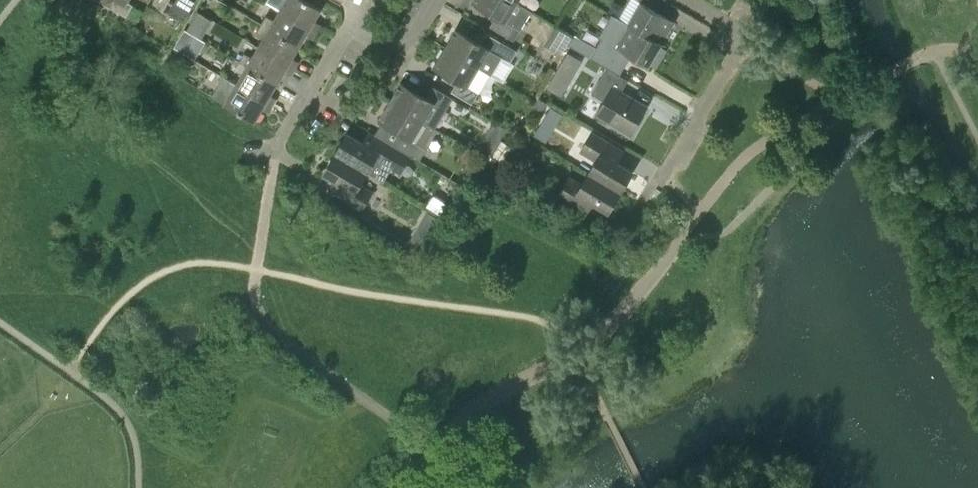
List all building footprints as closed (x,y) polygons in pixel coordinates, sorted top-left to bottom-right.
[(127,0),(113,0),(109,6),(126,16),(132,5),(127,1),(127,0)] [(169,1),(167,0),(156,0),(152,6),(163,12),(169,1)] [(182,0),(175,0),(170,10),(185,19),(193,6),(182,0)] [(280,10),(316,31),(320,24),(314,20),(321,8),(307,0),(285,0),(280,10)] [(516,2),(513,0),(472,0),(471,1),(496,16),(489,26),(514,41),(531,11),(516,2)] [(661,43),(674,21),(666,0),(638,0),(641,2),(628,24),(661,43)] [(312,38),(316,31),(280,10),(274,20),(266,15),(261,24),(299,46),(306,34),(312,38)] [(567,44),(607,67),(619,75),(630,56),(647,66),(661,43),(628,24),(617,18),(612,15),(598,37),(602,39),(597,48),(573,34),(567,44)] [(264,36),(258,47),(294,68),(298,61),(292,58),(299,46),(261,24),(256,32),(264,36)] [(572,35),(560,28),(549,47),(561,54),(572,35)] [(455,29),(444,48),(489,74),(490,74),(501,56),(510,62),(517,51),(486,33),(480,43),(455,29)] [(244,53),(239,61),(277,83),(284,72),(290,75),(294,68),(258,47),(252,57),(244,53)] [(472,104),(489,74),(444,48),(433,67),(457,81),(451,91),(472,104)] [(177,64),(182,55),(173,50),(168,59),(177,64)] [(556,72),(571,80),(582,61),(567,52),(556,72)] [(242,74),(236,84),(272,105),(276,99),(270,95),(277,83),(239,61),(234,69),(242,74)] [(628,80),(619,75),(607,67),(591,93),(603,100),(596,113),(630,133),(646,107),(621,92),(628,80)] [(268,112),(272,105),(236,84),(223,76),(211,95),(254,121),(262,109),(268,112)] [(389,101),(423,121),(428,112),(438,117),(442,116),(445,109),(451,98),(431,86),(425,96),(401,82),(389,101)] [(395,146),(399,149),(419,161),(438,130),(423,121),(389,101),(378,120),(402,134),(395,146)] [(554,124),(560,113),(551,107),(544,118),(554,124)] [(381,180),(399,149),(395,146),(376,135),(369,131),(363,141),(348,132),(335,153),(366,171),(381,180)] [(596,161),(589,173),(620,191),(632,170),(610,157),(616,147),(592,133),(580,152),(596,161)] [(484,142),(477,153),(490,160),(496,149),(484,142)] [(360,183),(366,171),(335,153),(323,174),(346,187),(340,197),(361,210),(372,190),(360,183)] [(608,212),(620,191),(589,173),(582,184),(570,177),(558,196),(580,209),(586,199),(608,212)]
